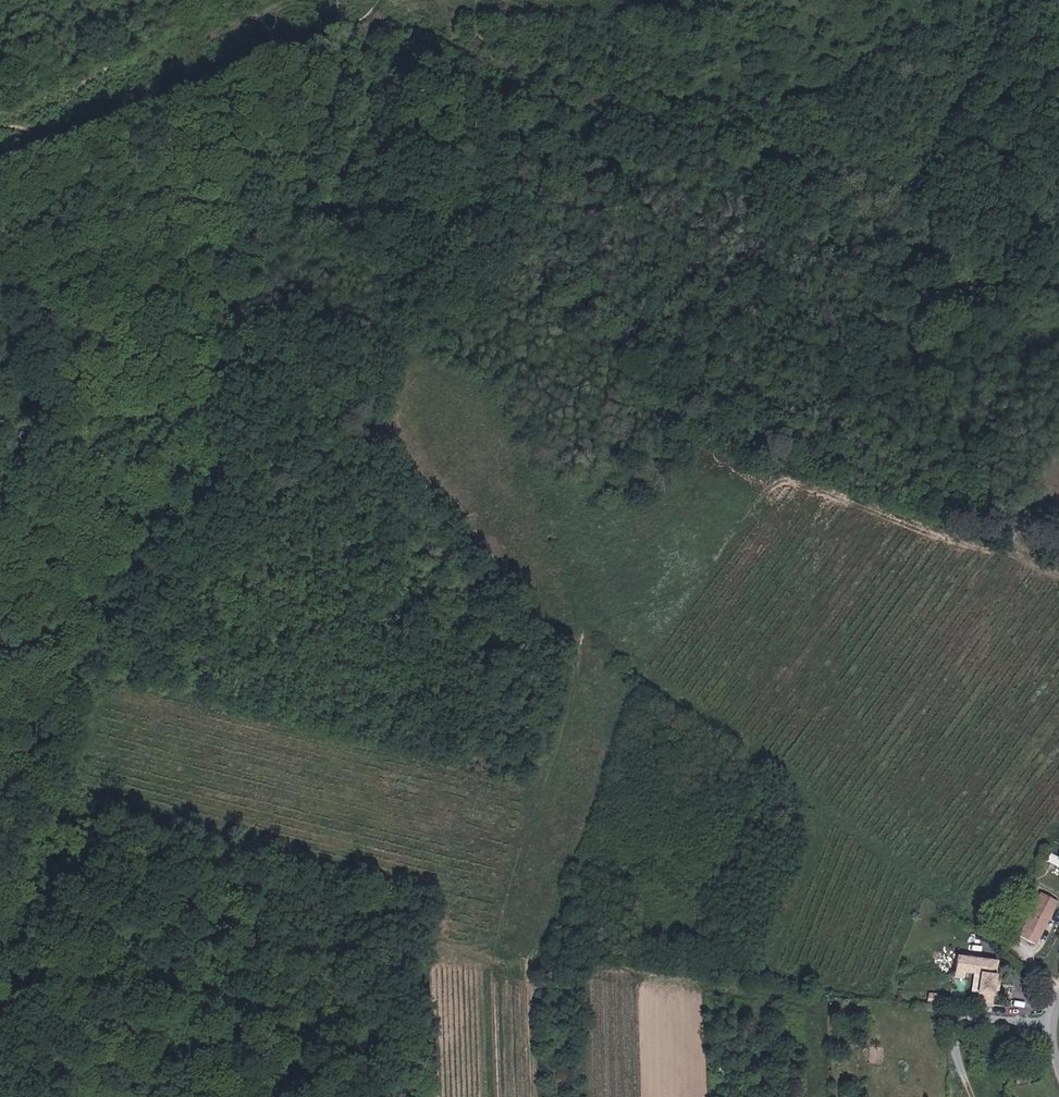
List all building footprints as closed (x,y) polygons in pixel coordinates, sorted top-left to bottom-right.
[(1033,943),(1054,899),(1037,891),(1016,934),(1033,943)] [(956,975),(964,976),(974,977),(981,978),(978,995),(976,1006),(991,1008),(993,994),(995,985),(998,966),(958,960),(956,975)] [(981,978),(974,977),(972,994),(978,995),(981,978)]
